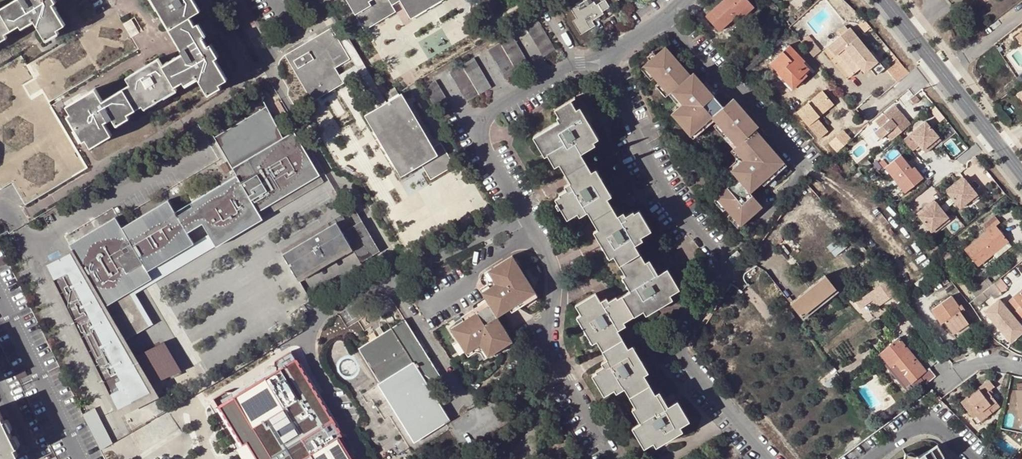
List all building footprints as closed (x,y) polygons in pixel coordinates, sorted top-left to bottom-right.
[(7,37),(5,34),(20,25),(22,28),(35,21),(47,40),(59,33),(57,30),(65,24),(53,4),(56,2),(55,0),(14,0),(0,8),(0,41),(7,37)] [(67,105),(72,114),(69,116),(84,141),(87,139),(91,147),(112,134),(105,123),(114,118),(118,124),(130,117),(128,114),(144,105),(145,108),(177,89),(176,86),(184,81),(186,84),(198,77),(209,94),(222,86),(220,83),(228,79),(215,58),(218,56),(211,44),(208,46),(203,37),(206,35),(199,23),(196,25),(191,16),(201,10),(195,0),(153,0),(184,53),(163,65),(159,58),(127,78),(130,84),(103,100),(96,88),(67,105)] [(358,18),(362,25),(365,30),(396,11),(392,5),(400,0),(411,19),(443,0),(347,0),(358,18)] [(593,0),(587,0),(572,9),(577,19),(573,21),(582,34),(596,26),(593,21),(604,14),(603,12),(610,7),(606,0),(605,0),(597,5),(593,0)] [(705,19),(719,34),(737,17),(750,5),(745,0),(726,0),(705,19)] [(753,9),(750,5),(737,17),(740,21),(753,9)] [(861,22),(867,30),(870,28),(864,20),(861,22)] [(556,50),(538,21),(527,27),(544,57),(556,50)] [(861,22),(858,25),(864,33),(867,30),(861,22)] [(844,26),(837,32),(839,35),(846,29),(844,26)] [(286,55),(313,101),(344,83),(339,74),(335,67),(350,58),(332,28),(286,55)] [(875,75),(882,69),(848,28),(846,29),(839,35),(828,45),(851,74),(859,68),(862,72),(869,67),(875,75)] [(488,50),(505,79),(530,65),(513,36),(488,50)] [(806,36),(799,42),(804,49),(811,42),(806,36)] [(811,42),(804,49),(811,58),(819,51),(811,42)] [(791,45),(788,48),(802,64),(804,62),(805,61),(791,45)] [(851,74),(828,45),(824,48),(848,77),(851,74)] [(655,77),(659,82),(670,94),(673,91),(684,104),(680,107),(672,113),(677,120),(710,90),(704,84),(695,73),(692,75),(666,46),(656,55),(651,60),(644,65),(655,77)] [(804,62),(802,64),(788,48),(771,64),(779,71),(785,65),(798,79),(806,73),(807,71),(808,72),(811,70),(804,62)] [(648,56),(651,60),(656,55),(654,52),(648,56)] [(450,72),(467,102),(492,87),(475,58),(450,72)] [(903,77),(907,73),(898,61),(893,65),(903,77)] [(651,80),(655,77),(644,65),(641,68),(651,80)] [(778,72),(794,89),(808,76),(806,73),(798,79),(785,65),(779,71),(778,72)] [(886,70),(896,82),(903,77),(893,65),(886,70)] [(424,88),(441,117),(454,110),(437,81),(424,88)] [(708,81),(704,84),(710,90),(713,87),(708,81)] [(666,97),(670,94),(659,82),(656,85),(666,97)] [(710,90),(677,120),(691,135),(701,126),(712,116),(715,120),(718,123),(727,133),(737,145),(734,148),(744,159),(732,170),(738,179),(717,198),(726,210),(731,215),(741,226),(748,220),(747,219),(758,210),(749,200),(753,196),(751,193),(762,183),(773,173),(782,166),(753,132),(756,129),(731,101),(724,107),(714,95),(710,90)] [(684,104),(673,91),(670,94),(680,107),(684,104)] [(834,106),(823,93),(797,114),(819,141),(828,134),(817,120),(834,106)] [(366,115),(402,176),(422,165),(431,180),(454,166),(441,143),(434,148),(402,94),(380,107),(366,115)] [(918,100),(914,95),(909,100),(913,104),(918,100)] [(753,132),(782,166),(785,163),(757,130),(760,127),(734,98),(731,101),(756,129),(753,132)] [(320,175),(295,131),(284,138),(262,100),(211,130),(237,176),(191,203),(193,206),(178,215),(169,200),(123,227),(117,218),(70,244),(76,255),(79,260),(67,267),(64,262),(62,258),(48,266),(120,411),(134,404),(127,389),(138,384),(141,391),(182,371),(167,340),(129,359),(119,343),(151,324),(131,291),(153,278),(149,271),(195,243),(188,232),(203,223),(217,246),(263,219),(259,211),(320,175)] [(571,100),(555,110),(560,117),(557,118),(559,122),(534,138),(546,157),(548,155),(555,167),(560,164),(571,183),(565,186),(567,190),(559,194),(561,196),(556,199),(559,203),(557,205),(559,209),(562,208),(568,219),(578,213),(580,216),(588,212),(598,229),(594,232),(611,258),(615,256),(626,275),(622,277),(630,291),(618,299),(616,297),(609,302),(606,298),(601,302),(596,294),(576,306),(581,315),(577,318),(593,344),(597,342),(603,351),(623,339),(619,331),(627,326),(624,323),(644,311),(647,315),(674,299),(671,295),(680,289),(668,269),(658,275),(650,260),(646,263),(636,245),(643,240),(641,237),(651,230),(639,210),(634,213),(633,211),(626,216),(623,212),(618,215),(608,198),(612,195),(596,169),(592,172),(582,154),(596,145),(594,142),(599,139),(580,108),(577,110),(571,100)] [(888,120),(899,111),(893,105),(883,114),(888,120)] [(910,125),(899,111),(888,120),(883,114),(875,122),(880,128),(874,133),(879,140),(886,134),(891,141),(900,134),(910,125)] [(712,116),(701,126),(704,129),(715,120),(712,116)] [(724,136),(727,133),(718,123),(714,125),(724,136)] [(904,140),(912,150),(919,144),(925,152),(931,148),(928,144),(937,137),(926,123),(904,140)] [(704,129),(701,126),(691,135),(694,139),(704,129)] [(737,145),(727,133),(724,136),(734,148),(737,145)] [(940,140),(937,137),(928,144),(931,148),(940,140)] [(826,148),(834,157),(848,145),(843,138),(837,143),(835,141),(826,148)] [(885,168),(898,185),(903,181),(909,189),(924,178),(915,167),(912,168),(902,155),(885,168)] [(785,169),(782,166),(773,173),(776,176),(785,169)] [(766,185),(776,176),(773,173),(762,183),(764,186),(766,185)] [(320,175),(259,211),(263,219),(324,183),(320,175)] [(947,193),(959,208),(970,200),(972,202),(978,197),(963,177),(956,182),(958,184),(947,193)] [(903,181),(898,185),(904,193),(909,189),(903,181)] [(945,190),(947,193),(958,184),(956,182),(945,190)] [(763,207),(753,196),(749,200),(758,210),(747,219),(748,220),(763,207)] [(723,212),(726,210),(717,198),(713,200),(723,212)] [(927,204),(929,206),(918,215),(930,231),(941,222),(943,224),(949,219),(933,199),(927,204)] [(916,213),(918,215),(929,206),(927,204),(916,213)] [(334,224),(287,252),(301,275),(351,245),(353,249),(361,262),(368,259),(380,251),(354,208),(347,212),(332,221),(334,224)] [(738,229),(741,226),(731,215),(728,217),(738,229)] [(966,250),(978,265),(992,253),(1008,241),(996,226),(999,223),(995,217),(984,225),(989,231),(966,250)] [(839,238),(827,247),(834,257),(846,247),(839,238)] [(303,279),(353,249),(351,245),(301,275),(303,279)] [(100,450),(82,413),(0,246),(0,342),(57,458),(105,458),(100,450)] [(737,252),(728,259),(735,267),(744,259),(737,252)] [(952,258),(948,253),(942,257),(947,262),(952,258)] [(67,267),(79,260),(76,255),(64,262),(67,267)] [(514,256),(489,272),(490,274),(515,258),(514,256)] [(483,293),(488,301),(490,305),(477,313),(464,321),(462,323),(451,329),(467,354),(480,345),(488,358),(513,342),(497,317),(509,309),(523,301),(536,292),(515,258),(490,274),(497,285),(489,289),(483,293)] [(825,276),(790,304),(800,316),(835,287),(825,276)] [(994,283),(1002,293),(1008,288),(1000,278),(994,283)] [(976,298),(992,285),(987,279),(971,291),(976,298)] [(856,303),(861,309),(873,301),(878,308),(883,304),(884,305),(892,299),(896,305),(902,301),(897,294),(896,295),(886,282),(856,303)] [(991,296),(995,299),(1002,293),(994,283),(992,285),(976,298),(973,300),(978,306),(991,296)] [(835,287),(800,316),(803,320),(838,292),(835,287)] [(1021,321),(1021,320),(1021,290),(1009,301),(1016,310),(1014,313),(1021,321)] [(536,292),(523,301),(526,305),(539,297),(536,292)] [(933,310),(942,324),(945,322),(954,334),(969,324),(958,307),(959,306),(952,297),(933,310)] [(1021,332),(1021,328),(1013,317),(1009,321),(1005,316),(1010,313),(999,299),(988,309),(993,315),(990,318),(1004,335),(1008,333),(1013,340),(1021,332)] [(477,313),(490,305),(488,301),(486,303),(475,310),(477,313)] [(526,305),(523,301),(509,309),(513,313),(526,305)] [(985,311),(990,318),(993,315),(988,309),(985,311)] [(462,318),(464,321),(477,313),(475,310),(462,318)] [(1013,317),(1010,313),(1005,316),(1009,321),(1013,317)] [(381,383),(379,384),(416,442),(445,424),(451,421),(429,386),(442,378),(406,320),(359,349),(381,383)] [(1008,333),(1004,335),(1010,342),(1013,340),(1008,333)] [(880,354),(892,367),(897,363),(907,375),(898,382),(904,389),(926,372),(899,338),(880,354)] [(629,349),(623,339),(603,351),(608,359),(602,363),(604,367),(596,371),(597,373),(592,376),(605,396),(615,391),(617,394),(625,389),(636,407),(632,409),(641,423),(633,428),(645,448),(654,443),(657,447),(683,431),(681,426),(689,421),(677,402),(669,406),(660,392),(656,394),(644,376),(649,373),(633,346),(629,349)] [(244,446),(248,443),(258,458),(305,458),(311,455),(314,458),(351,458),(339,439),(342,436),(295,360),(280,370),(276,369),(276,372),(271,372),(271,376),(266,376),(266,379),(261,379),(261,382),(256,382),(256,385),(251,385),(251,388),(246,388),(245,392),(241,392),(240,395),(235,395),(235,398),(220,407),(244,446)] [(989,381),(961,403),(972,419),(976,416),(980,422),(991,413),(988,409),(996,403),(988,392),(994,388),(989,381)] [(996,403),(988,409),(991,413),(999,406),(996,403)] [(113,443),(95,407),(82,413),(100,450),(113,443)] [(13,458),(19,455),(16,449),(18,448),(0,412),(0,458),(11,458),(13,458)] [(944,458),(938,448),(919,458),(944,458)]
